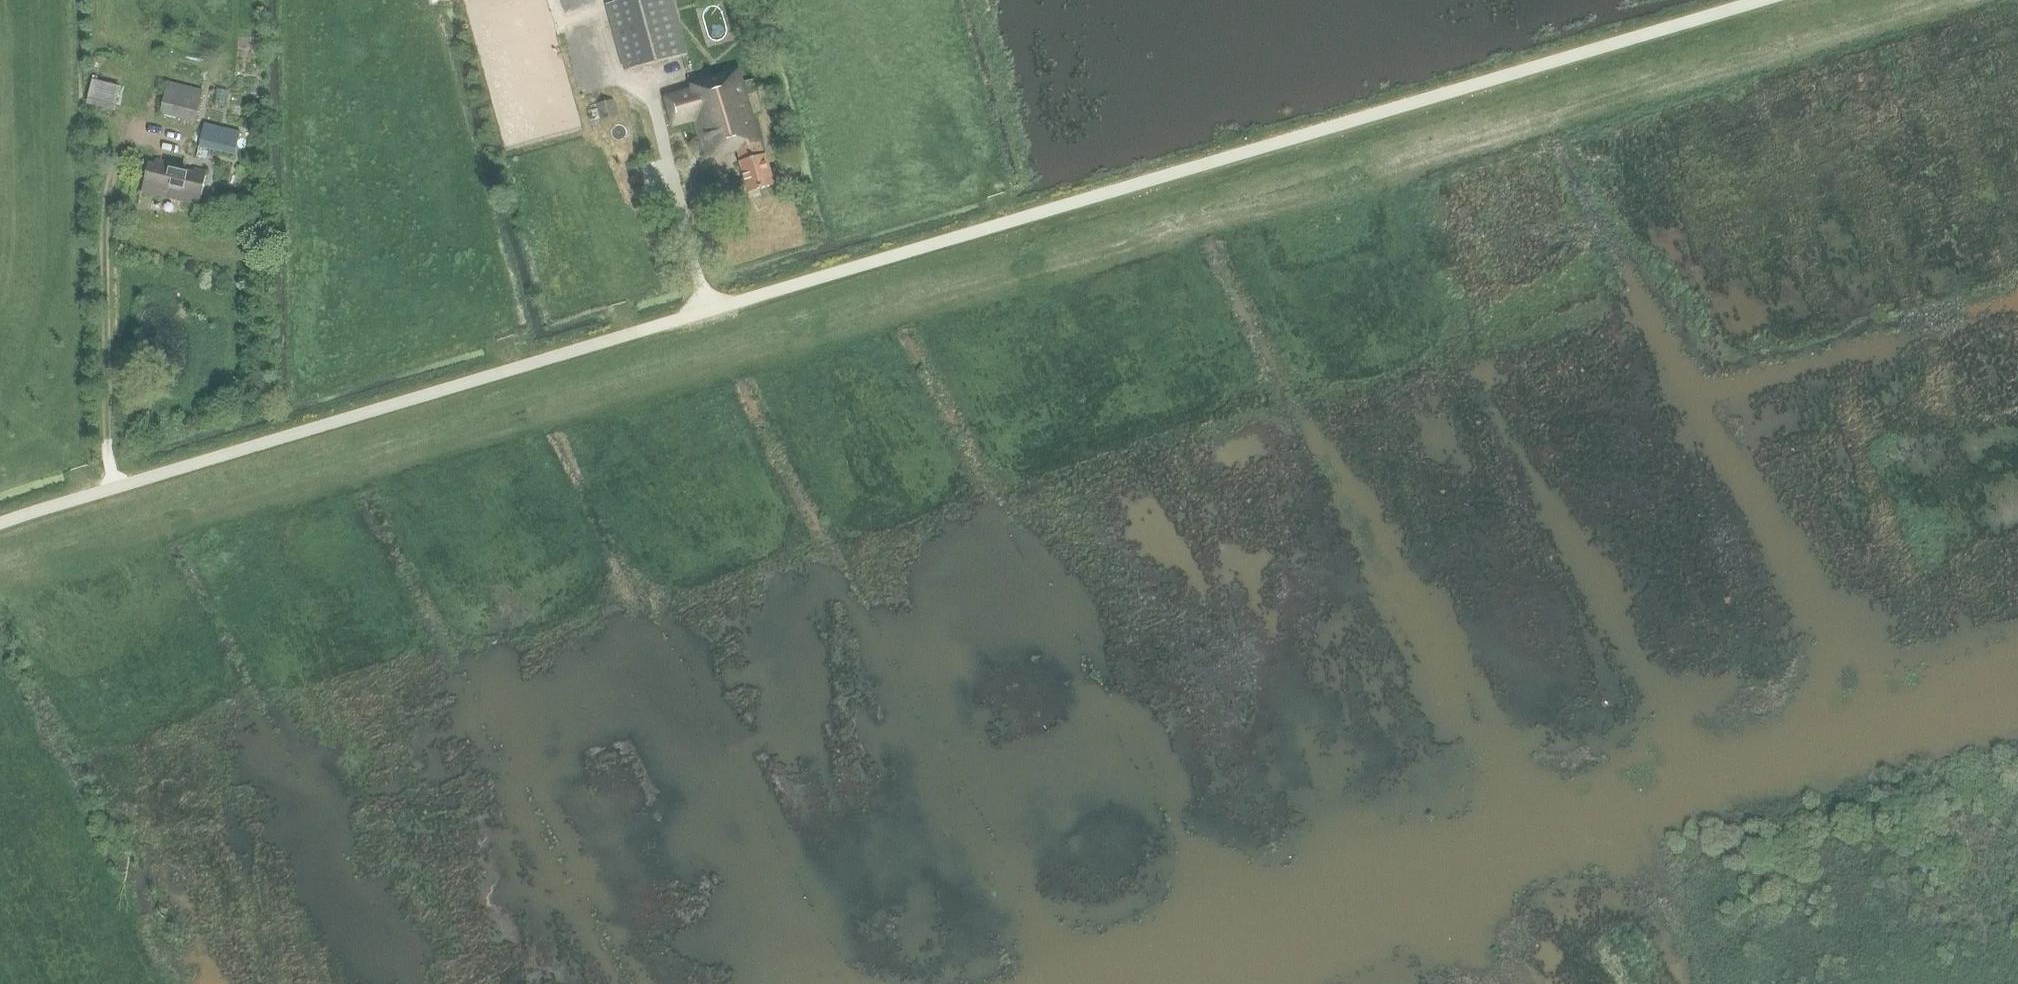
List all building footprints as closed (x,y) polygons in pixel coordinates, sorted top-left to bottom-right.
[(607,4),(604,5),(622,71),(685,54),(671,0),(621,0),(616,1),(616,0),(606,0),(607,4)] [(749,192),(775,185),(765,153),(763,154),(739,70),(705,79),(707,84),(666,96),(674,126),(696,120),(707,157),(738,148),(742,161),(740,162),(749,192)] [(117,102),(121,84),(91,77),(87,95),(117,102)] [(195,123),(202,90),(167,82),(160,115),(195,123)] [(614,117),(610,101),(596,104),(599,120),(614,117)] [(204,123),(199,146),(235,155),(240,132),(204,123)] [(183,169),(184,166),(155,159),(154,164),(148,163),(141,190),(197,204),(205,171),(192,168),(191,171),(183,169)]
